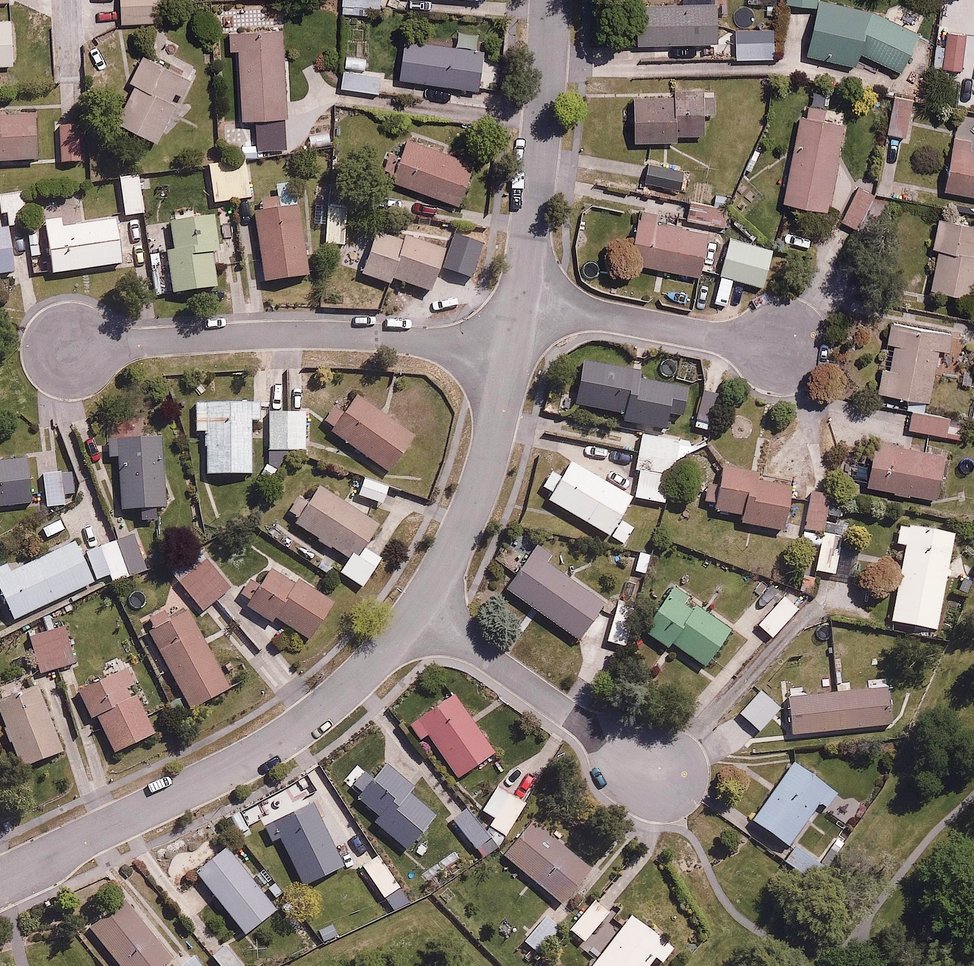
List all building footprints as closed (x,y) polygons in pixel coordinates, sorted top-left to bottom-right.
[(122,22),(160,21),(159,0),(121,0),(122,22)] [(819,3),(811,52),(858,64),(862,50),(902,70),(922,31),(876,8),(835,0),(792,0),(791,1),(819,3)] [(719,1),(648,4),(649,42),(721,39),(719,1)] [(15,64),(13,18),(0,19),(0,65),(15,64)] [(281,26),(235,30),(243,116),(289,112),(281,26)] [(460,28),(458,44),(407,37),(402,76),(480,86),(485,48),(476,46),(478,31),(460,28)] [(968,33),(939,32),(937,65),(966,66),(968,33)] [(775,38),(729,39),(729,58),(775,57),(775,38)] [(195,79),(142,53),(130,79),(136,82),(118,117),(160,138),(178,101),(172,98),(176,90),(187,96),(195,79)] [(368,59),(346,56),(342,88),(398,95),(400,83),(382,81),(382,75),(367,73),(368,59)] [(501,67),(486,65),(483,86),(499,88),(501,67)] [(716,92),(638,95),(639,138),(678,137),(678,132),(707,131),(706,111),(717,111),(716,92)] [(912,99),(890,95),(885,130),(907,133),(912,99)] [(43,156),(40,114),(0,116),(0,158),(43,156)] [(846,122),(800,114),(784,198),(830,207),(846,122)] [(81,123),(61,124),(63,162),(83,161),(81,123)] [(476,160),(409,135),(393,177),(460,202),(476,160)] [(956,144),(948,189),(973,194),(973,147),(956,144)] [(246,155),(209,161),(215,200),(252,194),(246,155)] [(685,169),(652,160),(646,180),(680,189),(685,169)] [(142,172),(119,175),(125,212),(148,209),(142,172)] [(879,189),(860,180),(842,217),(861,227),(879,189)] [(24,191),(1,194),(3,211),(11,209),(13,223),(28,221),(24,191)] [(664,196),(648,192),(632,259),(699,275),(710,232),(659,219),(664,196)] [(349,202),(327,201),(326,241),(348,242),(349,202)] [(730,209),(693,201),(690,217),(727,225),(730,209)] [(301,203),(256,210),(266,280),(311,274),(301,203)] [(212,248),(220,246),(222,258),(239,256),(236,238),(224,240),(220,213),(197,216),(195,204),(175,207),(176,219),(165,221),(175,289),(217,283),(212,248)] [(47,230),(33,232),(37,265),(53,263),(54,269),(123,260),(117,216),(64,223),(63,214),(45,216),(47,230)] [(945,216),(934,285),(973,291),(973,220),(945,216)] [(15,267),(9,223),(0,225),(0,269),(15,267)] [(403,240),(377,232),(363,272),(392,281),(394,275),(434,288),(450,238),(409,224),(403,240)] [(147,225),(128,228),(130,247),(150,245),(147,225)] [(487,243),(456,233),(447,265),(478,274),(487,243)] [(774,246),(731,234),(720,271),(764,283),(774,246)] [(952,349),(955,333),(891,321),(879,388),(931,398),(940,347),(952,349)] [(642,369),(606,362),(601,382),(592,380),(589,397),(598,399),(597,405),(625,410),(623,418),(666,427),(675,385),(640,378),(642,369)] [(355,387),(328,423),(391,470),(417,434),(355,387)] [(208,471),(257,470),(256,417),(263,417),(262,398),(197,400),(197,427),(207,427),(208,471)] [(306,408),(275,409),(275,447),(306,446),(306,408)] [(967,420),(915,408),(911,428),(963,440),(967,420)] [(164,432),(110,435),(111,453),(118,453),(121,506),(168,504),(164,432)] [(686,454),(688,437),(644,434),(638,496),(674,499),(678,453),(686,454)] [(947,453),(877,439),(868,482),(938,496),(947,453)] [(0,457),(0,504),(39,500),(35,453),(0,457)] [(555,492),(550,499),(624,542),(634,526),(620,517),(634,492),(575,457),(564,476),(552,469),(543,485),(555,492)] [(707,499),(720,501),(718,509),(742,514),(741,521),(786,530),(796,478),(727,465),(725,475),(712,472),(707,499)] [(64,469),(46,471),(49,504),(67,502),(64,469)] [(391,483),(366,474),(360,492),(384,501),(391,483)] [(378,522),(321,485),(299,521),(350,553),(339,569),(363,584),(381,555),(364,544),(378,522)] [(835,494),(816,490),(805,541),(820,544),(815,568),(836,572),(844,533),(827,529),(835,494)] [(956,529),(901,520),(897,541),(906,543),(892,619),(939,627),(956,529)] [(135,532),(89,550),(100,576),(110,572),(114,581),(149,567),(135,532)] [(77,540),(11,569),(8,561),(0,564),(0,584),(15,617),(95,581),(77,540)] [(194,566),(180,577),(204,609),(234,586),(201,543),(185,554),(194,566)] [(536,543),(506,585),(579,638),(609,596),(536,543)] [(652,551),(638,548),(633,569),(647,572),(652,551)] [(295,581),(270,565),(246,603),(272,619),(276,613),(311,636),(336,597),(300,574),(295,581)] [(675,584),(642,628),(668,647),(672,641),(704,665),(732,627),(675,584)] [(799,607),(783,592),(756,622),(772,637),(799,607)] [(637,606),(615,600),(605,637),(627,643),(637,606)] [(203,623),(193,605),(149,629),(192,706),(247,675),(215,617),(203,623)] [(64,624),(30,635),(42,673),(77,661),(64,624)] [(126,665),(79,686),(92,715),(97,713),(114,749),(156,730),(126,665)] [(0,696),(0,702),(23,765),(67,749),(42,681),(0,696)] [(890,685),(788,694),(791,732),(893,723),(890,685)] [(781,707),(759,687),(739,710),(761,730),(781,707)] [(454,690),(410,718),(421,735),(430,730),(458,773),(493,750),(454,690)] [(829,805),(839,790),(794,760),(755,818),(789,841),(819,798),(829,805)] [(414,784),(388,762),(376,776),(366,768),(354,783),(364,791),(360,796),(381,813),(376,820),(409,847),(438,812),(410,789),(414,784)] [(526,803),(497,784),(482,807),(495,815),(490,822),(506,833),(526,803)] [(316,799),(265,823),(273,840),(281,836),(303,883),(345,864),(316,799)] [(468,805),(453,817),(476,847),(491,835),(468,805)] [(534,815),(504,852),(563,901),(593,864),(534,815)] [(799,842),(788,858),(812,875),(824,859),(799,842)] [(229,843),(197,869),(247,932),(279,906),(229,843)] [(381,853),(364,864),(393,907),(409,895),(381,853)] [(90,926),(123,965),(161,965),(175,955),(127,896),(90,926)] [(610,910),(594,898),(570,929),(586,941),(610,910)] [(539,950),(550,938),(558,945),(568,932),(561,926),(567,918),(553,905),(525,937),(539,950)] [(676,944),(632,911),(589,965),(646,965),(655,955),(663,961),(676,944)] [(224,945),(214,932),(203,939),(223,965),(239,965),(245,962),(230,941),(224,945)] [(184,965),(208,965),(197,954),(184,965)]
